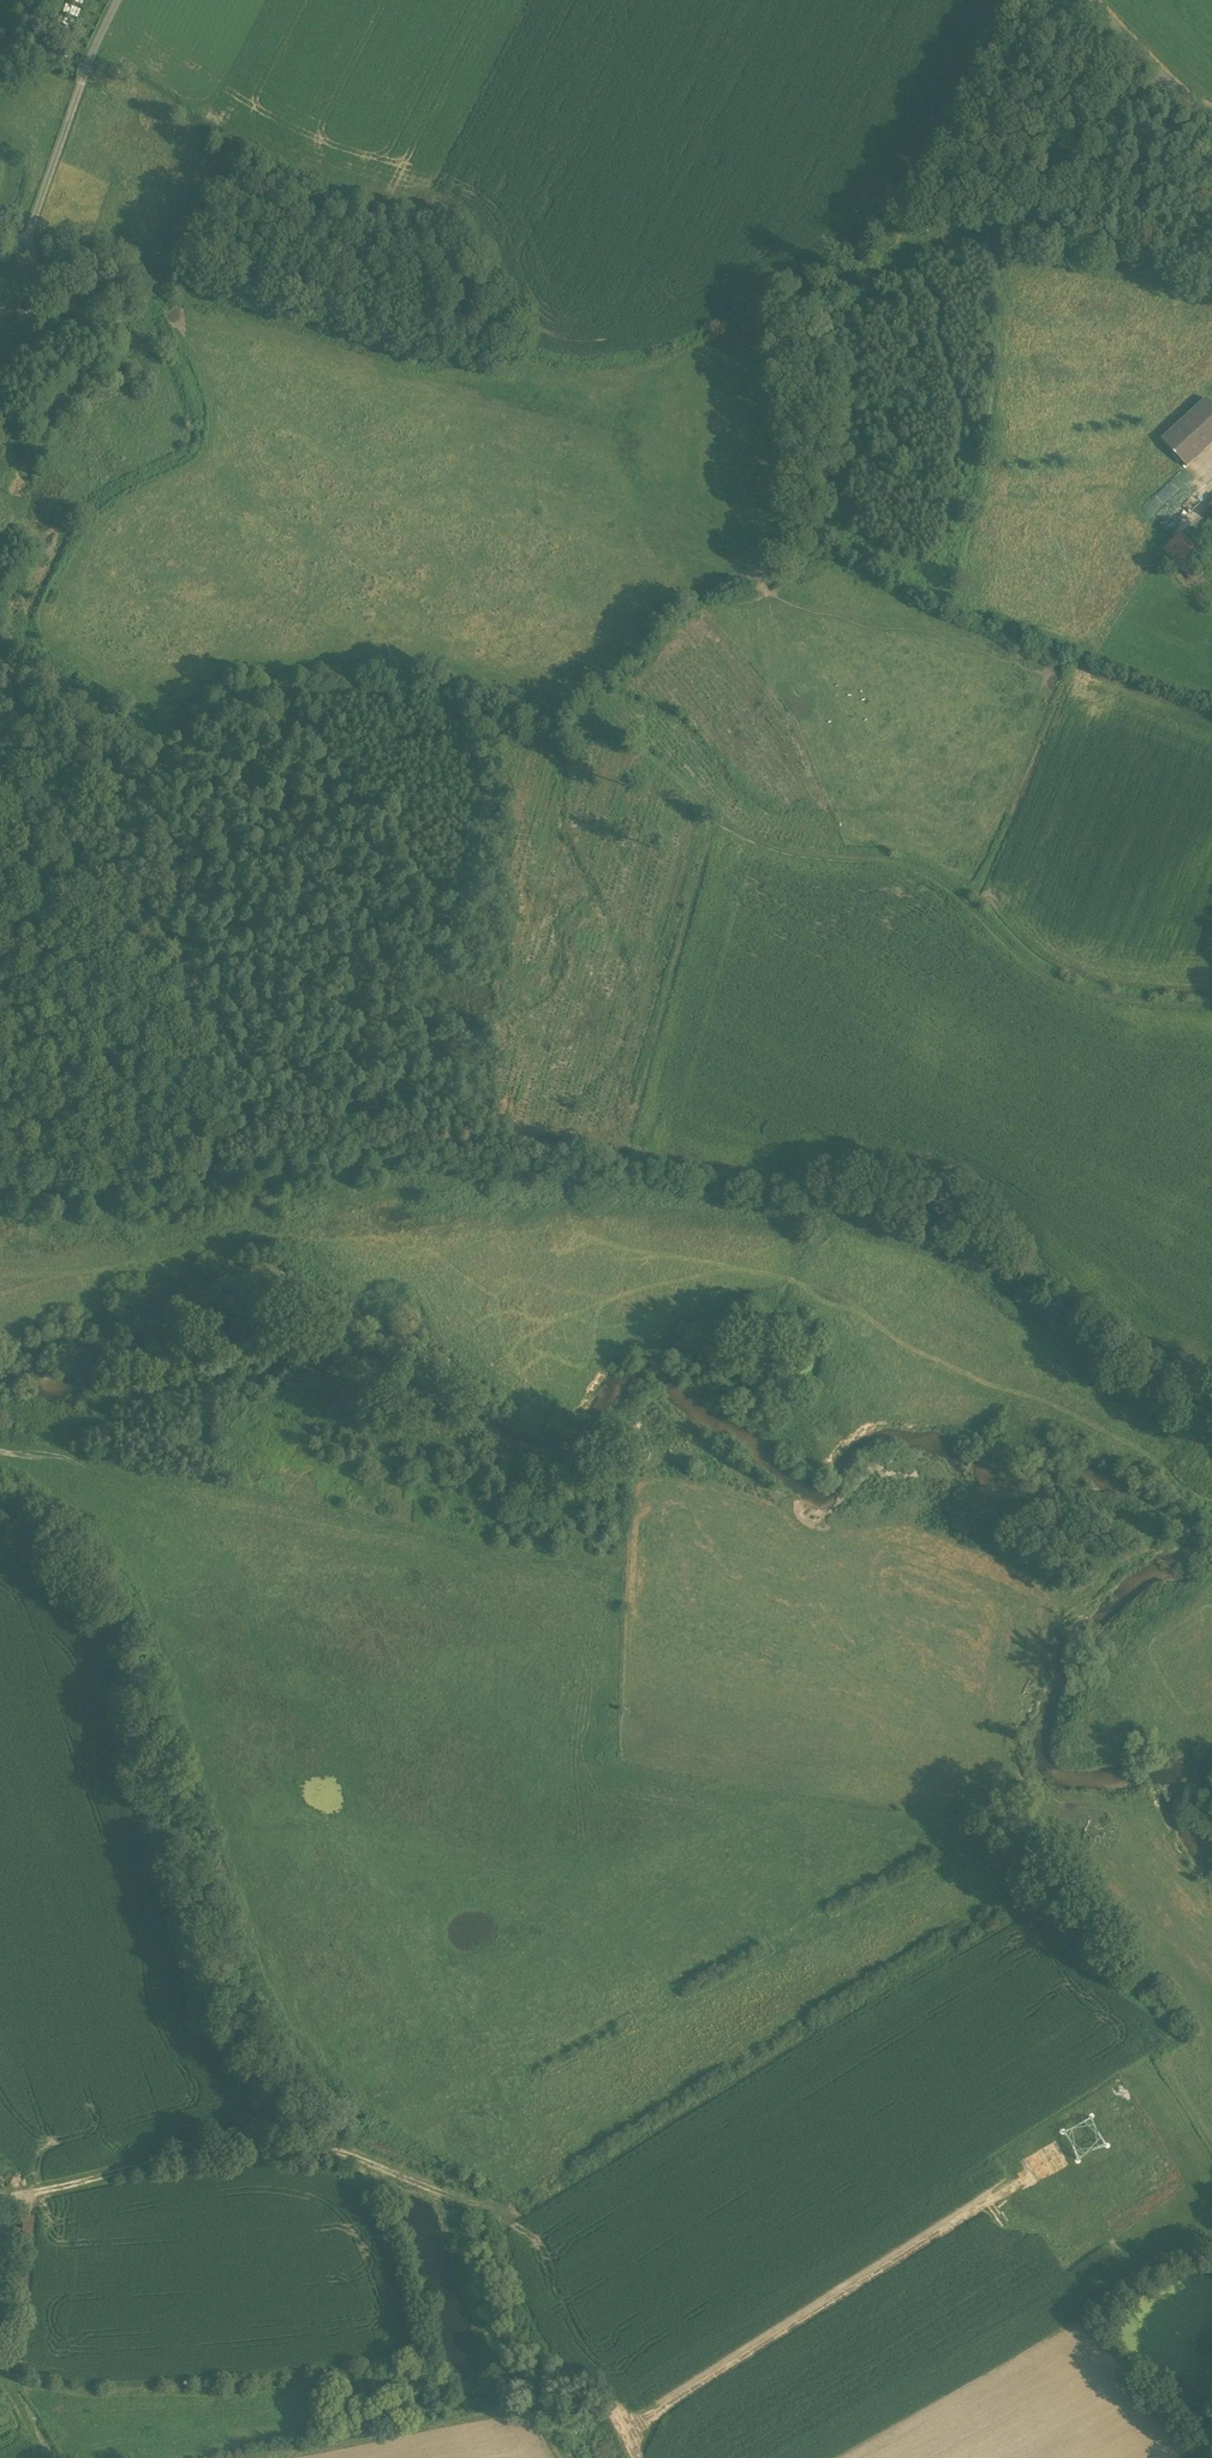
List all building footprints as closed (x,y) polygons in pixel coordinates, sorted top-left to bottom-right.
[(1162,440),(1186,467),(1211,443),(1211,405),(1206,398),(1162,440)] [(1185,548),(1204,570),(1210,565),(1181,533),(1175,538),(1185,548)] [(1175,538),(1164,548),(1174,558),(1185,548),(1175,538)] [(1204,570),(1185,548),(1174,558),(1194,580),(1204,570)]
